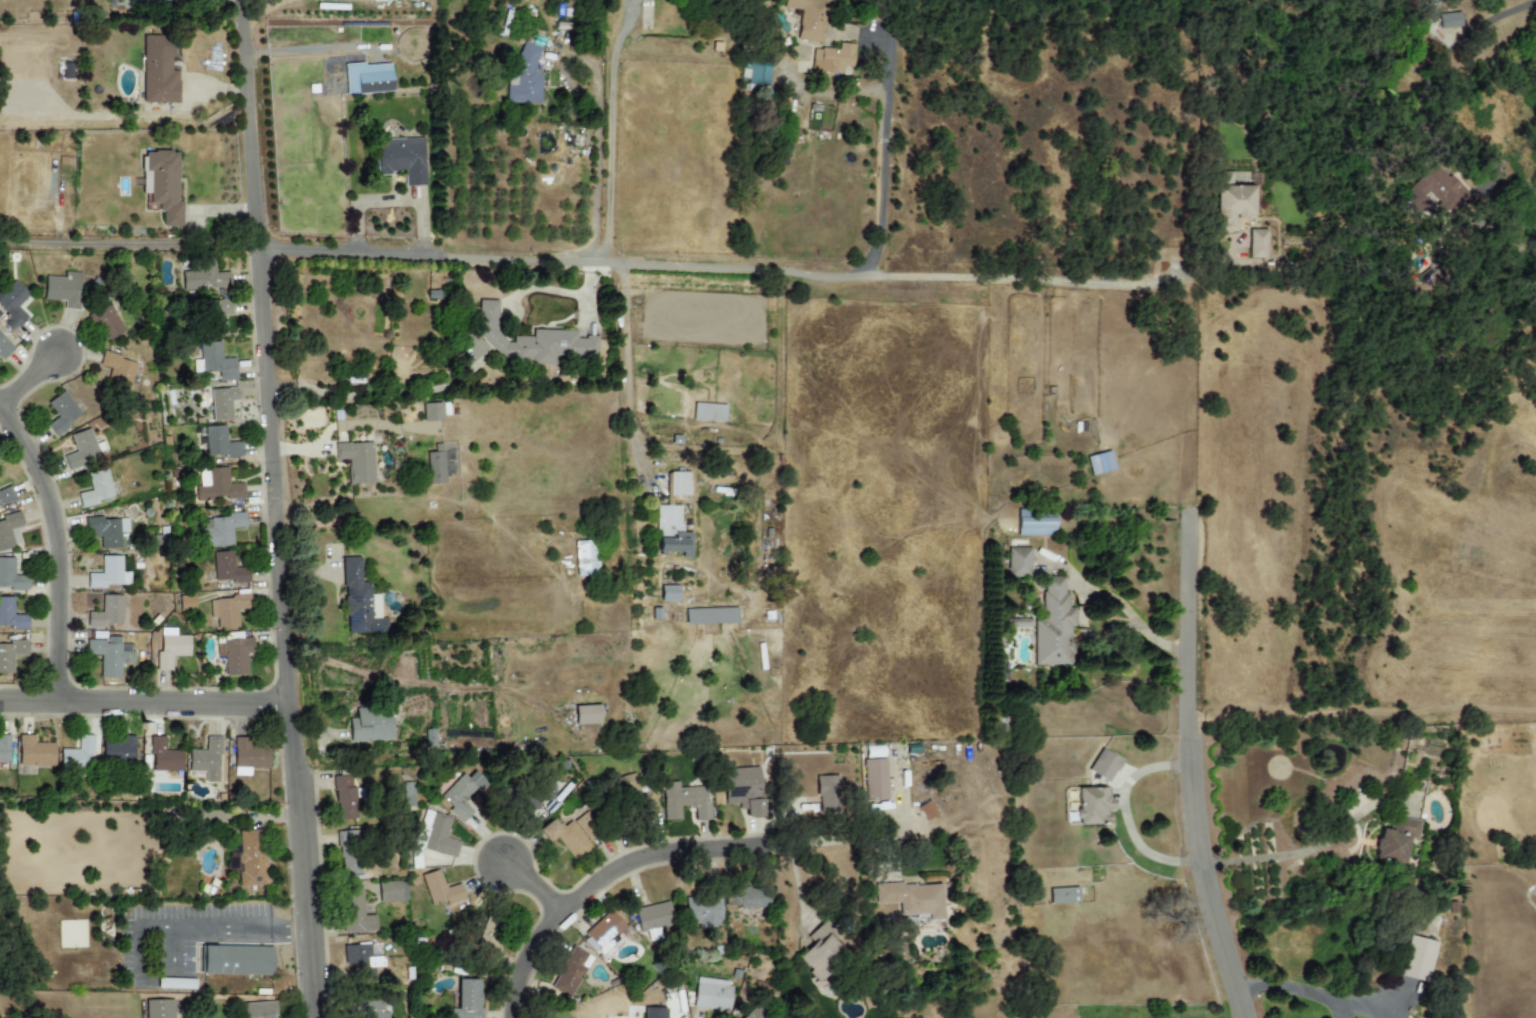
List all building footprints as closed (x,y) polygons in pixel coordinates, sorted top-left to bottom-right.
[(826,0),(784,0),(783,8),(800,10),(797,39),(820,43),(826,0)] [(1462,27),(1461,13),(1438,14),(1439,28),(1462,27)] [(142,31),(145,104),(183,103),(180,29),(142,31)] [(539,104),(540,84),(544,74),(537,74),(537,57),(540,48),(522,42),(517,60),(516,75),(507,75),(506,103),(539,104)] [(810,71),(850,75),(853,44),(838,43),(838,50),(813,47),(810,71)] [(344,64),(347,95),(392,90),(390,64),(364,66),(364,62),(344,64)] [(740,83),(768,86),(769,66),(742,64),(740,83)] [(376,140),(377,177),(391,176),(390,173),(405,172),(405,187),(425,186),(423,138),(376,140)] [(144,151),(148,210),(165,209),(166,227),(185,225),(180,149),(144,151)] [(1411,210),(1427,195),(1447,216),(1468,197),(1436,162),(1399,197),(1411,210)] [(1236,233),(1237,219),(1251,219),(1252,186),(1215,186),(1214,232),(1236,233)] [(1248,258),(1265,259),(1266,230),(1249,229),(1248,258)] [(181,272),(183,291),(230,287),(229,272),(216,273),(215,258),(202,259),(203,270),(181,272)] [(44,275),(43,299),(65,301),(64,308),(79,309),(81,278),(44,275)] [(5,313),(0,308),(0,294),(14,279),(30,294),(17,308),(28,317),(18,328),(15,325),(10,330),(7,327),(11,322),(3,315),(5,313)] [(197,301),(230,298),(232,315),(224,315),(226,329),(213,330),(212,310),(198,311),(197,301)] [(479,300),(498,301),(497,329),(507,342),(512,342),(512,336),(530,337),(531,329),(578,330),(577,338),(584,338),(584,335),(599,335),(598,357),(554,356),(553,366),(517,365),(517,358),(500,358),(477,333),(477,328),(472,328),(472,313),(478,314),(479,300)] [(86,315),(92,326),(101,321),(111,339),(127,331),(111,301),(86,315)] [(1,361),(14,348),(0,333),(0,360),(1,361)] [(199,343),(201,373),(218,372),(219,381),(235,380),(234,358),(221,359),(220,342),(199,343)] [(103,350),(98,366),(110,369),(106,381),(126,387),(135,359),(103,350)] [(209,388),(211,421),(233,420),(232,402),(237,401),(236,386),(209,388)] [(47,403),(63,390),(80,413),(67,424),(69,427),(54,438),(43,423),(55,414),(47,403)] [(421,403),(422,421),(441,421),(440,403),(421,403)] [(692,420),(724,422),(724,405),(693,404),(692,420)] [(205,427),(206,455),(224,455),(224,458),(242,457),(241,426),(205,427)] [(73,434),(90,428),(96,444),(103,442),(106,448),(98,451),(101,460),(68,472),(66,464),(82,458),(73,434)] [(334,443),(374,441),(376,483),(350,485),(349,459),(335,460),(334,443)] [(1114,469),(1109,450),(1086,456),(1091,475),(1114,469)] [(426,452),(427,484),(445,483),(444,451),(426,452)] [(87,473),(106,469),(113,497),(98,501),(99,505),(80,509),(76,494),(91,490),(87,473)] [(200,470),(228,469),(229,485),(244,484),(245,499),(196,502),(195,486),(201,486),(200,470)] [(688,472),(668,472),(668,496),(689,495),(688,472)] [(15,501),(0,508),(0,490),(9,487),(15,501)] [(680,506),(655,505),(655,556),(664,556),(664,552),(681,552),(681,558),(690,558),(691,532),(679,532),(680,506)] [(205,521),(228,520),(228,512),(245,511),(246,527),(233,528),(234,546),(199,549),(198,529),(205,529),(205,521)] [(17,532),(24,531),(19,513),(0,517),(0,550),(21,545),(17,532)] [(120,548),(119,532),(127,532),(127,518),(84,519),(85,537),(99,537),(100,549),(120,548)] [(598,574),(596,541),(574,542),(576,575),(598,574)] [(1035,548),(1008,547),(1007,576),(1035,576),(1035,548)] [(233,551),(213,552),(214,583),(249,581),(248,567),(234,568),(233,551)] [(121,555),(100,556),(101,573),(86,573),(87,587),(129,586),(129,572),(121,572),(121,555)] [(28,575),(17,575),(17,557),(0,558),(0,592),(28,591),(28,575)] [(384,633),(384,614),(378,615),(378,595),(369,595),(369,583),(359,583),(359,557),(343,557),(344,633),(384,633)] [(1033,665),(1074,665),(1074,638),(1069,638),(1068,627),(1074,627),(1074,607),(1068,607),(1068,593),(1063,593),(1063,577),(1041,577),(1041,621),(1033,621),(1033,665)] [(677,585),(659,586),(660,602),(678,601),(677,585)] [(86,612),(86,625),(121,626),(122,595),(101,595),(100,612),(86,612)] [(128,596),(130,627),(142,627),(140,596),(128,596)] [(238,627),(237,610),(250,609),(249,596),(208,598),(209,618),(216,618),(216,628),(238,627)] [(27,615),(13,615),(12,597),(0,597),(0,628),(27,628),(27,615)] [(736,608),(684,609),(684,624),(737,623),(736,608)] [(189,634),(159,634),(158,670),(171,670),(171,656),(189,656),(189,634)] [(120,679),(120,663),(132,663),(133,644),(120,644),(120,637),(107,636),(107,640),(85,639),(85,655),(100,655),(99,678),(120,679)] [(247,654),(253,653),(252,639),(216,640),(216,656),(224,656),(224,676),(248,675),(247,654)] [(0,642),(0,673),(12,673),(12,656),(27,656),(26,642),(0,642)] [(574,706),(574,724),(600,723),(599,705),(574,706)] [(349,741),(391,740),(390,711),(355,712),(355,718),(348,719),(349,741)] [(18,766),(54,765),(53,743),(33,743),(33,735),(17,735),(18,766)] [(77,750),(59,749),(59,772),(88,772),(88,754),(92,754),(92,736),(77,735),(77,750)] [(102,741),(102,762),(133,763),(134,736),(120,735),(120,742),(102,741)] [(164,736),(150,736),(149,771),(180,772),(181,751),(163,750),(164,736)] [(188,751),(188,772),(204,772),(204,778),(219,778),(220,737),(205,737),(205,751),(188,751)] [(249,776),(249,768),(268,768),(269,746),(248,745),(248,737),(233,737),(232,775),(249,776)] [(8,762),(8,738),(0,738),(0,762),(8,762)] [(884,758),(883,745),(866,746),(866,759),(884,758)] [(886,800),(884,759),(862,760),(864,801),(886,800)] [(722,768),(724,804),(738,803),(738,810),(745,809),(745,817),(761,817),(759,766),(722,768)] [(484,782),(473,771),(467,778),(462,773),(438,799),(463,822),(472,811),(464,804),(484,782)] [(838,774),(816,775),(817,813),(839,813),(838,774)] [(333,776),(336,819),(356,818),(353,775),(333,776)] [(662,820),(680,819),(679,807),(689,807),(689,821),(710,821),(709,801),(705,802),(705,787),(678,787),(678,781),(661,781),(662,820)] [(1111,824),(1110,798),(1105,798),(1105,788),(1084,789),(1084,794),(1078,794),(1078,803),(1098,802),(1099,824),(1111,824)] [(936,814),(928,800),(917,807),(925,821),(936,814)] [(423,850),(454,858),(459,837),(447,834),(451,818),(432,813),(423,850)] [(1420,821),(1392,816),(1390,830),(1379,829),(1374,859),(1407,864),(1411,839),(1417,840),(1420,821)] [(554,837),(573,860),(596,840),(576,817),(562,830),(551,817),(536,831),(547,843),(554,837)] [(259,829),(236,830),(239,887),(267,885),(266,854),(261,854),(259,829)] [(420,875),(430,905),(445,900),(446,905),(464,900),(459,884),(444,888),(438,869),(420,875)] [(406,902),(405,881),(377,881),(378,902),(406,902)] [(942,882),(874,884),(875,904),(898,903),(898,915),(926,915),(926,920),(942,920),(942,882)] [(374,931),(374,915),(362,915),(362,886),(342,887),(343,932),(374,931)] [(724,887),(724,908),(768,907),(768,887),(724,887)] [(1049,888),(1049,904),(1078,903),(1077,887),(1049,888)] [(697,928),(720,928),(720,898),(685,899),(685,924),(697,923),(697,928)] [(673,925),(668,902),(634,908),(638,933),(646,932),(647,941),(660,939),(658,928),(673,925)] [(596,948),(605,958),(623,941),(619,936),(627,929),(609,910),(579,938),(592,952),(596,948)] [(1436,943),(1409,936),(1399,976),(1426,983),(1436,943)] [(343,945),(344,964),(357,964),(358,978),(374,977),(374,967),(383,966),(382,956),(370,957),(370,944),(343,945)] [(272,946),(223,946),(223,975),(271,975),(272,946)] [(569,998),(592,957),(573,946),(550,987),(569,998)] [(693,1009),(728,1010),(729,980),(694,978),(693,1009)] [(173,1000),(145,1000),(145,1017),(173,1017),(173,1000)] [(273,1002),(241,1003),(241,1017),(274,1017),(273,1002)] [(388,1002),(359,1002),(359,1008),(350,1008),(351,1017),(388,1017),(388,1002)]
